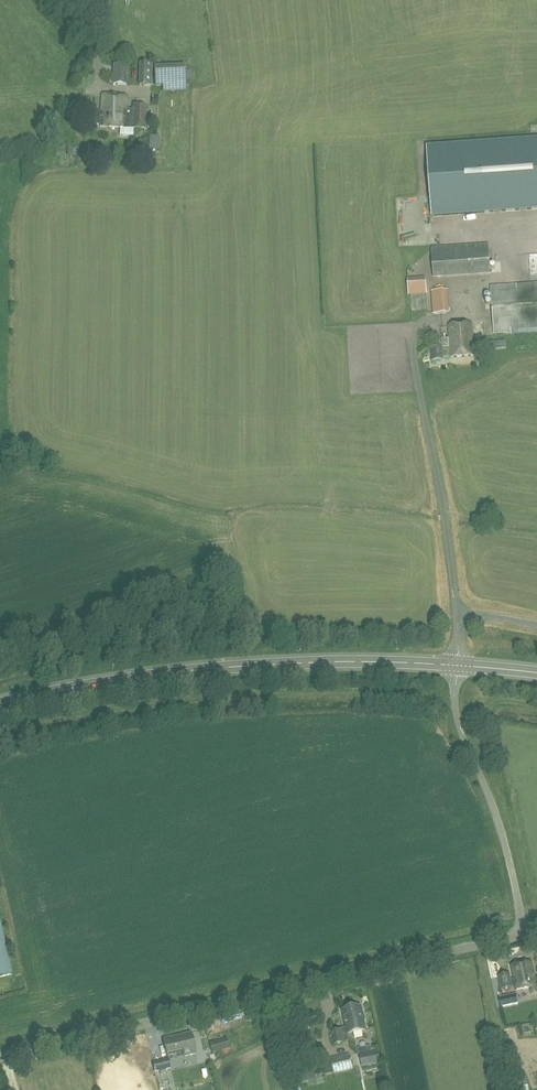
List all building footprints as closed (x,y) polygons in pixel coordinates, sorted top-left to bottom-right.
[(126,84),(127,64),(113,63),(112,84),(126,84)] [(139,64),(138,85),(151,86),(152,64),(139,64)] [(191,67),(156,69),(156,82),(192,80),(191,67)] [(100,126),(108,126),(120,127),(121,98),(102,97),(100,126)] [(146,105),(133,104),(132,128),(145,128),(146,105)] [(150,135),(149,149),(158,150),(159,136),(150,135)] [(428,149),(433,215),(536,208),(536,141),(428,149)] [(449,246),(431,247),(433,279),(491,275),(488,243),(469,245),(449,246)] [(355,266),(374,265),(374,258),(355,259),(355,266)] [(425,277),(407,278),(408,294),(426,294),(425,277)] [(491,286),(494,334),(536,331),(536,282),(491,286)] [(444,293),(434,293),(435,314),(446,313),(444,293)] [(450,358),(450,357),(474,356),(472,324),(448,326),(449,338),(439,339),(440,347),(431,347),(431,361),(444,360),(444,358),(450,358)] [(11,974),(0,924),(0,977),(11,974)] [(516,989),(529,987),(531,995),(536,993),(536,986),(531,963),(511,965),(516,989)] [(497,975),(500,990),(513,987),(510,973),(497,975)] [(516,994),(498,998),(500,1007),(518,1003),(516,994)] [(331,1030),(334,1044),(343,1042),(342,1035),(347,1034),(365,1030),(360,1006),(342,1010),(345,1028),(341,1029),(341,1028),(331,1030)] [(191,1033),(164,1039),(167,1053),(184,1049),(185,1055),(195,1053),(191,1033)] [(226,1037),(209,1043),(212,1053),(230,1048),(226,1037)] [(359,1054),(362,1067),(381,1063),(378,1051),(359,1054)] [(353,1070),(349,1054),(330,1058),(334,1074),(353,1070)] [(155,1072),(171,1068),(169,1058),(152,1061),(155,1072)] [(531,1067),(524,1068),(526,1085),(532,1084),(531,1067)] [(156,1088),(151,1071),(137,1074),(140,1086),(135,1087),(136,1089),(149,1089),(156,1088)]
